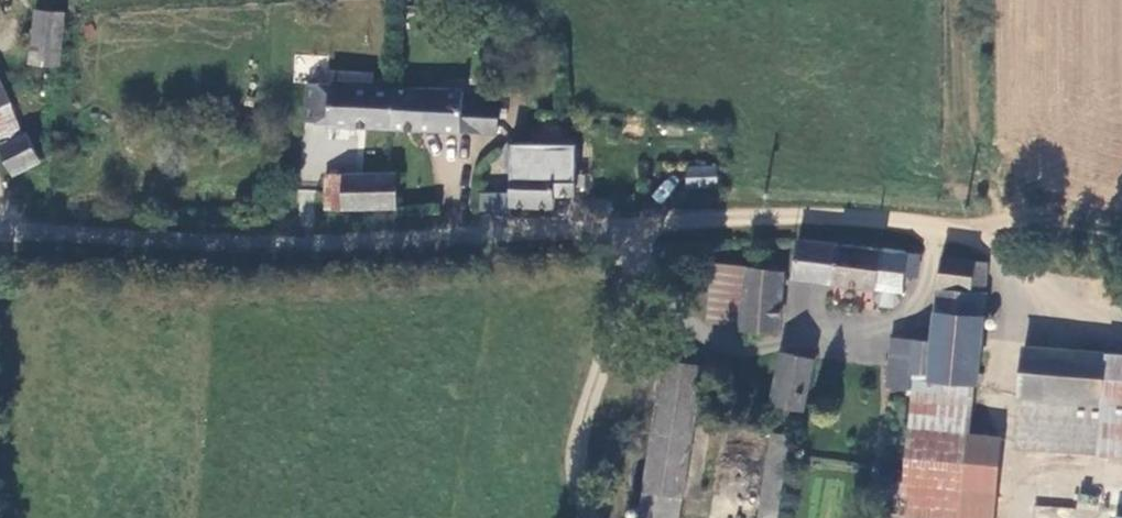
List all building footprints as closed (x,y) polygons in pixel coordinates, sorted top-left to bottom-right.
[(55,64),(60,16),(36,14),(31,62),(55,64)] [(311,88),(310,124),(501,131),(502,100),(465,99),(465,93),(402,90),(403,85),(335,82),(335,89),(311,88)] [(0,104),(0,143),(22,133),(7,101),(0,104)] [(0,143),(0,153),(9,172),(34,160),(22,133),(0,143)] [(515,202),(559,204),(559,191),(578,192),(580,143),(517,140),(515,202)] [(330,210),(397,208),(397,175),(329,176),(330,210)] [(477,190),(476,209),(503,211),(505,192),(477,190)] [(832,279),(841,245),(830,243),(797,240),(791,272),(832,279)] [(918,278),(922,254),(841,245),(832,279),(898,290),(901,275),(918,278)] [(977,381),(983,316),(977,316),(979,287),(985,287),(987,263),(967,259),(944,257),(935,339),(931,377),(972,381),(977,381)] [(741,323),(745,269),(712,267),(709,320),(741,323)] [(741,323),(740,332),(778,332),(781,275),(745,269),(741,323)] [(931,377),(935,339),(891,337),(889,385),(911,387),(914,376),(918,376),(931,377)] [(1024,396),(1103,402),(1106,351),(1027,345),(1024,396)] [(804,406),(813,354),(783,349),(774,401),(804,406)] [(1106,351),(1103,402),(1100,447),(1121,449),(1121,352),(1106,351)] [(962,437),(972,381),(931,377),(918,376),(915,432),(962,437)] [(644,488),(681,494),(697,384),(660,379),(644,488)] [(1100,447),(1103,402),(1024,396),(1021,442),(1100,447)] [(758,517),(779,517),(786,434),(766,432),(758,517)] [(956,514),(992,517),(1000,440),(962,437),(915,432),(907,509),(956,514)] [(636,487),(632,517),(678,517),(681,494),(644,488),(636,487)]
